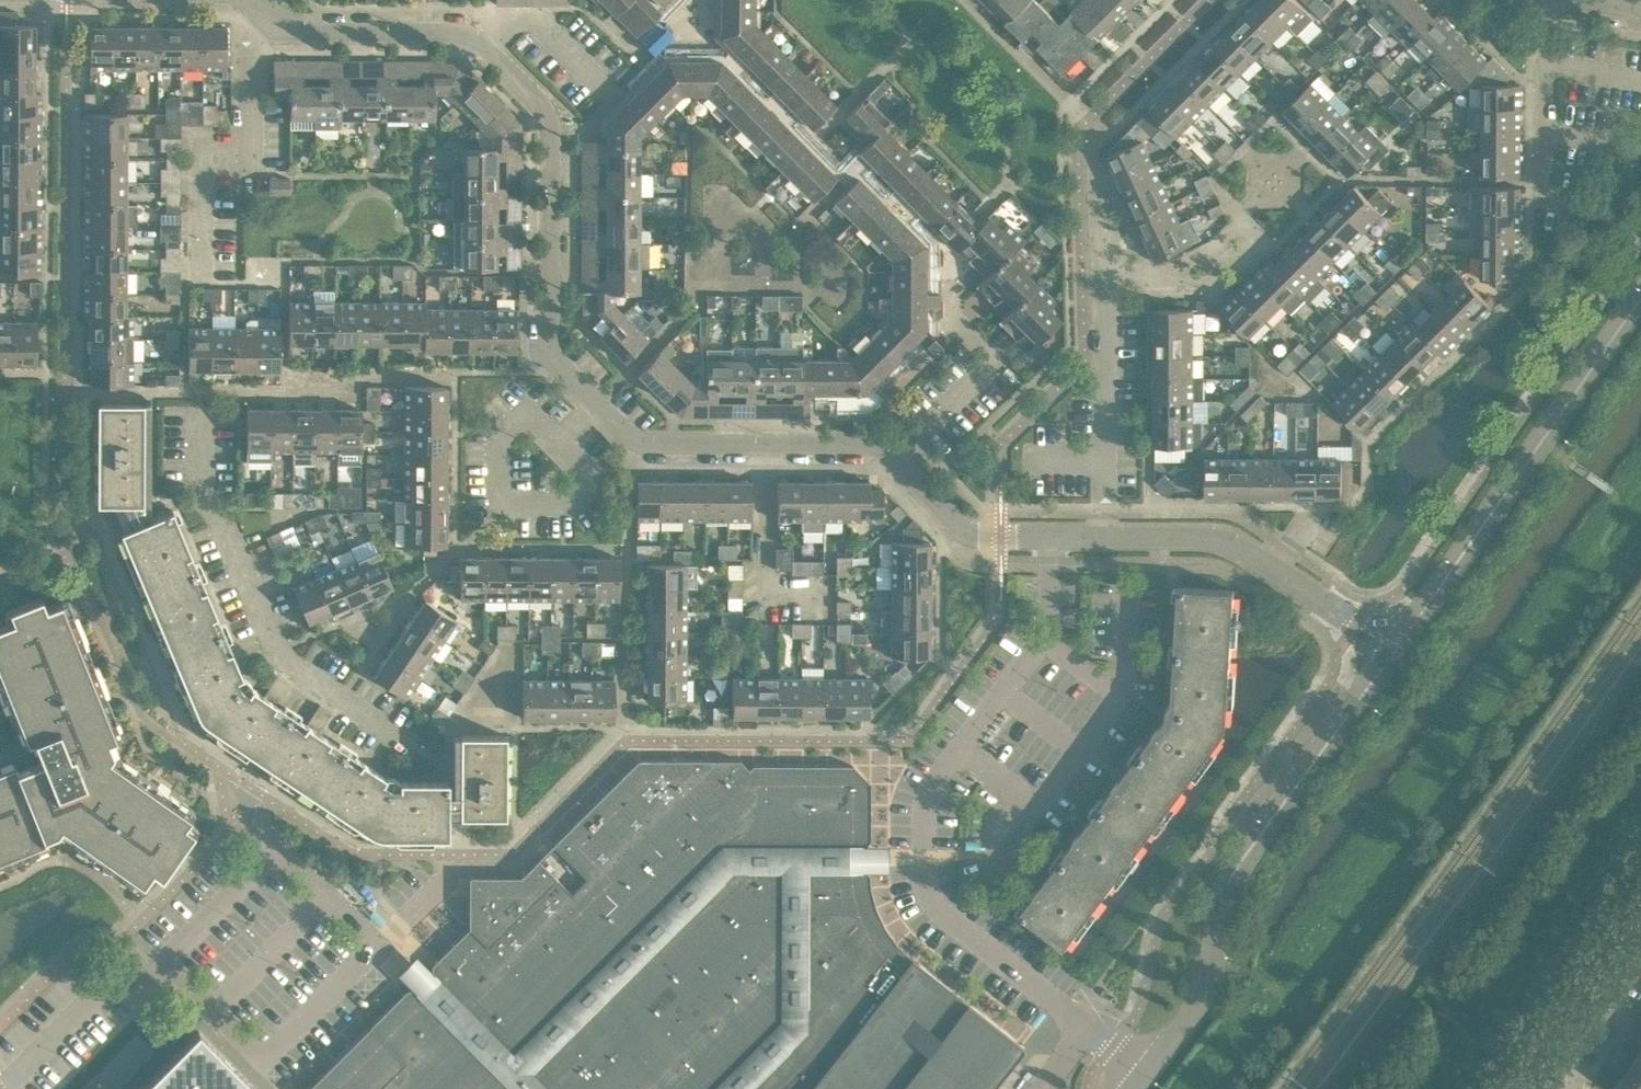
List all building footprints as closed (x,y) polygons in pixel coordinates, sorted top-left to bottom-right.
[(615,14),(628,0),(601,0),(615,14)] [(615,14),(637,36),(660,13),(647,0),(628,0),(615,14)] [(721,10),(753,10),(753,0),(721,0),(721,10)] [(990,7),(1007,24),(1031,0),(997,0),(990,7)] [(1040,2),(1037,0),(1031,0),(1007,24),(1023,41),(1027,37),(1051,13),(1040,2)] [(1027,37),(1037,46),(1054,29),(1065,18),(1055,9),(1062,2),(1060,0),(1042,0),(1040,2),(1051,13),(1027,37)] [(1127,35),(1093,0),(1083,0),(1071,12),(1098,39),(1110,27),(1114,31),(1114,35),(1121,41),(1127,35)] [(1127,35),(1134,28),(1127,21),(1123,21),(1120,18),(1132,5),(1127,0),(1093,0),(1127,35)] [(1288,25),(1263,0),(1259,0),(1245,14),(1272,41),(1288,25)] [(1288,25),(1297,35),(1314,18),(1296,0),(1263,0),(1288,25)] [(1315,11),(1324,1),(1324,0),(1312,0),(1308,4),(1315,11)] [(1388,0),(1364,0),(1376,12),(1388,0)] [(1391,28),(1418,1),(1417,0),(1388,0),(1376,12),(1368,20),(1384,36),(1392,29),(1391,28)] [(1315,11),(1321,17),(1331,7),(1324,1),(1315,11)] [(1418,1),(1391,28),(1392,29),(1408,45),(1413,40),(1412,39),(1435,17),(1434,16),(1418,1)] [(740,56),(772,23),(771,22),(762,32),(753,23),(753,10),(721,10),(720,37),(740,56)] [(34,49),(35,25),(17,25),(17,12),(0,12),(0,49),(34,49)] [(1054,29),(1081,56),(1098,39),(1071,12),(1065,18),(1054,29)] [(1428,55),(1455,29),(1438,12),(1434,16),(1435,17),(1412,39),(1413,40),(1428,55)] [(1256,57),(1272,41),(1245,14),(1229,30),(1256,57)] [(772,23),(740,56),(764,80),(787,57),(768,37),(777,28),(772,23)] [(1346,42),(1356,32),(1349,26),(1340,36),(1346,42)] [(113,68),(113,27),(89,27),(89,68),(113,68)] [(113,68),(135,69),(135,27),(113,27),(113,68)] [(135,69),(158,69),(158,27),(135,27),(135,69)] [(158,69),(180,69),(180,27),(158,27),(158,69)] [(180,69),(202,69),(202,27),(180,27),(180,69)] [(202,27),(202,69),(226,69),(226,27),(202,27)] [(1064,73),(1081,56),(1054,29),(1037,46),(1064,73)] [(1437,78),(1444,71),(1471,44),(1455,29),(1428,55),(1435,62),(1427,70),(1437,78)] [(1240,73),(1256,57),(1229,30),(1213,46),(1240,73)] [(1352,49),(1353,48),(1362,39),(1356,32),(1346,42),(1352,49)] [(1352,49),(1346,42),(1340,36),(1334,41),(1347,54),(1352,49)] [(1471,44),(1444,71),(1460,88),(1474,74),(1487,61),(1471,44)] [(1224,88),(1240,73),(1213,46),(1198,61),(1224,88)] [(1325,62),(1331,56),(1321,46),(1315,52),(1325,62)] [(34,70),(34,49),(0,49),(0,70),(34,70)] [(1325,62),(1315,52),(1308,58),(1318,68),(1325,62)] [(1376,64),(1378,65),(1382,70),(1392,60),(1386,54),(1376,64)] [(1482,107),(1520,107),(1520,84),(1509,84),(1509,73),(1492,56),(1487,61),(1474,74),(1482,83),(1482,107)] [(787,57),(764,80),(788,104),(821,72),(814,66),(805,75),(787,57)] [(1382,70),(1389,76),(1399,67),(1392,60),(1382,70)] [(314,118),(315,85),(301,85),(301,61),(273,61),(273,98),(290,98),(290,118),(314,118)] [(338,129),(338,118),(338,61),(328,61),(328,85),(315,85),(314,118),(315,129),(338,129)] [(338,61),(338,118),(362,118),(362,85),(348,85),(348,61),(338,61)] [(362,118),(385,118),(386,61),(376,61),(376,85),(362,85),(362,118)] [(385,118),(409,118),(409,85),(396,85),(396,61),(386,61),(385,118)] [(434,118),(434,92),(433,92),(433,61),(423,61),(423,85),(409,85),(409,118),(434,118)] [(446,92),(455,101),(456,102),(478,80),(459,61),(433,61),(433,92),(434,92),(446,92)] [(668,61),(653,75),(676,98),(681,93),(695,93),(694,61),(668,61)] [(720,61),(694,61),(695,93),(706,94),(716,103),(739,80),(720,61)] [(1209,104),(1224,88),(1198,61),(1182,77),(1209,104)] [(34,95),(34,93),(34,70),(0,70),(0,94),(34,95)] [(1372,87),(1382,77),(1375,71),(1366,80),(1372,87)] [(821,72),(788,104),(812,129),(835,105),(816,86),(826,77),(821,72)] [(625,103),(648,127),(657,136),(663,130),(653,121),(676,98),(653,75),(625,103)] [(1284,110),(1300,127),(1335,92),(1319,75),(1284,110)] [(1166,93),(1193,120),(1209,104),(1182,77),(1166,93)] [(1283,83),(1293,93),(1299,87),(1290,77),(1283,83)] [(1382,77),(1372,87),(1378,93),(1388,83),(1382,77)] [(870,142),(893,120),(894,119),(875,100),(889,86),(882,79),(845,116),(869,141),(870,142)] [(462,109),(480,126),(502,104),(478,80),(456,102),(455,101),(447,110),(454,117),(462,109)] [(731,136),(764,105),(739,80),(716,103),(734,121),(724,130),(731,136)] [(1293,93),(1283,83),(1277,90),(1286,100),(1293,93)] [(1414,101),(1424,92),(1417,85),(1407,95),(1414,101)] [(1316,142),(1343,116),(1351,108),(1335,92),(1300,127),(1316,142)] [(1430,98),(1424,92),(1414,101),(1420,108),(1430,98)] [(41,93),(34,93),(34,95),(0,94),(0,116),(41,116),(41,93)] [(95,93),(89,93),(84,93),(84,107),(95,107),(95,93)] [(126,107),(135,107),(135,93),(126,93),(126,107)] [(135,93),(135,107),(144,107),(144,93),(135,93)] [(1176,137),(1193,120),(1166,93),(1149,110),(1164,125),(1176,137)] [(606,122),(606,148),(639,148),(639,136),(648,127),(625,103),(606,122)] [(489,136),(489,148),(489,149),(520,149),(520,123),(502,104),(480,126),(489,136)] [(764,152),(788,129),(764,105),(731,136),(736,142),(745,132),(764,152)] [(165,106),(165,110),(165,115),(179,115),(179,110),(179,106),(165,106)] [(1520,107),(1482,107),(1482,129),(1520,130),(1520,107)] [(1251,115),(1261,125),(1268,118),(1258,108),(1251,115)] [(179,124),(189,124),(189,110),(179,110),(179,115),(179,124)] [(215,124),(217,124),(226,124),(226,110),(215,110),(215,124)] [(1138,121),(1144,128),(1153,136),(1164,125),(1149,110),(1138,121)] [(85,137),(126,137),(126,113),(85,113),(85,137)] [(166,124),(179,124),(179,115),(165,115),(166,124)] [(1261,125),(1251,115),(1245,121),(1255,131),(1261,125)] [(41,139),(41,116),(0,116),(0,139),(41,139)] [(1332,158),(1359,131),(1343,116),(1316,142),(1332,158)] [(884,176),(907,153),(888,134),(898,125),(893,120),(870,142),(869,141),(859,151),(884,176)] [(1427,129),(1441,129),(1441,120),(1427,120),(1427,129)] [(1139,141),(1135,137),(1144,128),(1138,121),(1110,149),(1112,154),(1107,156),(1117,177),(1152,161),(1142,140),(1139,141)] [(788,129),(764,152),(782,169),(765,186),(771,192),(812,153),(788,129)] [(1427,129),(1427,138),(1441,138),(1441,129),(1427,129)] [(1520,130),(1482,129),(1482,152),(1520,152),(1520,130)] [(1359,131),(1332,158),(1349,175),(1376,148),(1359,131)] [(126,159),(126,137),(85,137),(85,159),(126,159)] [(41,163),(41,139),(0,139),(0,162),(41,163)] [(1226,140),(1219,146),(1229,156),(1236,150),(1226,140)] [(1186,160),(1192,153),(1183,143),(1176,150),(1186,160)] [(1213,153),(1223,163),(1229,156),(1219,146),(1213,153)] [(463,148),(463,172),(463,173),(496,173),(496,159),(520,159),(520,149),(489,149),(489,148),(463,148)] [(639,148),(606,148),(582,148),(582,159),(606,159),(606,173),(639,173),(639,148)] [(166,160),(180,160),(180,150),(166,150),(166,160)] [(1520,152),(1482,152),(1481,175),(1520,176),(1520,152)] [(812,153),(771,192),(776,198),(793,181),(812,200),(836,177),(812,153)] [(884,176),(908,201),(941,168),(935,162),(925,172),(907,153),(884,176)] [(126,182),(126,159),(85,159),(85,182),(126,182)] [(180,160),(166,160),(166,169),(180,169),(180,160)] [(1127,197),(1161,181),(1152,161),(1117,177),(1127,197)] [(40,184),(41,163),(0,162),(0,184),(40,184)] [(1421,174),(1422,165),(1408,165),(1407,174),(1421,174)] [(1427,175),(1441,175),(1441,165),(1427,165),(1427,175)] [(932,225),(955,202),(937,183),(946,174),(941,168),(908,201),(932,225)] [(496,173),(463,173),(463,172),(453,172),(453,196),(520,196),(520,186),(496,186),(496,173)] [(639,197),(639,173),(606,173),(606,186),(582,186),(582,196),(639,197)] [(1195,180),(1198,189),(1211,183),(1207,175),(1195,180)] [(841,242),(882,202),(857,177),(833,200),(853,220),(836,237),(841,242)] [(290,179),(268,179),(268,195),(290,195),(290,179)] [(1136,218),(1171,202),(1161,181),(1127,197),(1136,218)] [(126,204),(126,182),(85,182),(84,204),(126,204)] [(1215,191),(1213,186),(1211,183),(1198,189),(1202,197),(1215,191)] [(40,206),(40,184),(0,184),(0,206),(40,206)] [(1421,186),(1407,185),(1407,195),(1421,195),(1421,186)] [(1392,202),(1376,186),(1366,197),(1355,186),(1338,202),(1365,229),(1392,202)] [(1440,195),(1441,186),(1427,186),(1426,195),(1440,195)] [(1520,210),(1520,187),(1471,186),(1470,210),(1520,210)] [(166,195),(166,204),(180,204),(180,195),(166,195)] [(496,220),(496,206),(520,206),(520,196),(453,196),(453,220),(496,220)] [(639,220),(639,197),(582,196),(582,206),(606,206),(606,219),(639,220)] [(882,249),(906,226),(882,202),(841,242),(847,248),(864,231),(882,249)] [(968,215),(955,202),(932,225),(945,238),(968,215)] [(1146,238),(1180,222),(1171,202),(1136,218),(1146,238)] [(1338,202),(1322,218),(1349,245),(1365,229),(1338,202)] [(1213,219),(1212,217),(1225,211),(1221,203),(1203,211),(1208,221),(1213,219)] [(126,226),(126,204),(84,204),(84,226),(126,226)] [(166,213),(179,213),(180,204),(166,204),(166,213)] [(40,229),(40,206),(0,206),(0,228),(40,229)] [(1481,232),(1519,233),(1520,210),(1470,210),(1470,232),(1481,232)] [(1023,240),(1023,239),(1006,222),(1000,228),(987,216),(955,248),(957,250),(966,241),(976,251),(967,260),(984,277),(985,278),(1014,249),(1015,249),(1024,240),(1023,240)] [(1322,218),(1306,234),(1333,261),(1349,245),(1322,218)] [(639,244),(639,220),(606,219),(606,234),(582,234),(582,244),(639,244)] [(520,243),(520,233),(496,233),(496,220),(453,220),(453,244),(520,243)] [(1180,222),(1146,238),(1156,259),(1190,243),(1180,222)] [(1426,231),(1440,231),(1440,222),(1426,222),(1426,231)] [(126,249),(126,226),(84,226),(84,249),(126,249)] [(906,226),(882,249),(891,258),(891,272),(924,271),(924,245),(906,226)] [(40,250),(40,229),(0,228),(0,250),(40,250)] [(1440,241),(1440,231),(1426,231),(1426,241),(1440,241)] [(1519,233),(1481,232),(1481,254),(1519,255),(1519,233)] [(1306,234),(1290,250),(1317,277),(1318,276),(1333,261),(1306,234)] [(179,249),(179,240),(166,240),(166,249),(179,249)] [(496,268),(496,253),(520,253),(520,243),(453,244),(453,268),(496,268)] [(639,267),(639,244),(582,244),(582,253),(606,253),(606,267),(639,267)] [(126,271),(126,249),(84,249),(84,271),(126,271)] [(166,258),(179,258),(179,249),(166,249),(166,258)] [(984,277),(975,286),(993,305),(1002,296),(1013,306),(1013,308),(1037,284),(1026,272),(1032,266),(1015,249),(1014,249),(985,278),(984,277)] [(0,250),(0,274),(40,274),(40,250),(0,250)] [(1326,285),(1318,276),(1317,277),(1290,250),(1276,264),(1275,265),(1297,288),(1296,289),(1301,293),(1302,292),(1306,297),(1305,297),(1309,301),(1326,285)] [(1519,255),(1481,254),(1481,278),(1497,278),(1497,287),(1511,287),(1511,278),(1519,278),(1519,255)] [(1430,265),(1421,255),(1414,261),(1424,271),(1430,265)] [(1386,263),(1396,273),(1402,266),(1392,256),(1386,263)] [(1297,288),(1275,265),(1276,264),(1271,260),(1254,277),(1281,304),(1282,303),(1291,312),(1305,297),(1306,297),(1302,292),(1301,293),(1296,289),(1297,288)] [(1417,278),(1424,271),(1414,261),(1407,268),(1417,278)] [(313,279),(313,265),(303,265),(303,279),(313,279)] [(313,265),(313,279),(322,279),(322,265),(313,265)] [(348,279),(357,279),(357,265),(348,265),(348,279)] [(357,265),(357,279),(366,279),(366,265),(357,265)] [(393,279),(402,279),(402,265),(393,265),(393,279)] [(411,279),(411,265),(402,265),(402,279),(411,279)] [(638,292),(639,267),(606,267),(606,281),(582,281),(582,291),(612,291),(613,292),(638,292)] [(126,293),(126,271),(84,271),(84,293),(126,293)] [(878,302),(924,302),(924,271),(891,272),(891,297),(878,297),(878,302)] [(438,289),(447,289),(447,275),(438,275),(438,289)] [(447,275),(447,289),(456,289),(457,275),(447,275)] [(492,289),(492,275),(482,275),(482,289),(492,289)] [(492,275),(492,289),(501,289),(501,275),(492,275)] [(1254,277),(1239,292),(1265,319),(1281,304),(1254,277)] [(1448,296),(1475,323),(1491,306),(1465,279),(1448,296)] [(1370,298),(1377,291),(1367,281),(1360,288),(1370,298)] [(30,296),(40,296),(40,282),(30,282),(30,296)] [(165,284),(165,294),(179,294),(179,285),(165,284)] [(1054,301),(1037,284),(1013,308),(1013,306),(997,321),(1016,340),(1025,331),(1037,343),(1060,320),(1048,308),(1054,301)] [(1398,296),(1388,286),(1382,293),(1392,303),(1398,296)] [(212,288),(203,288),(203,302),(212,303),(212,288)] [(212,288),(212,303),(221,303),(221,289),(212,288)] [(1364,304),(1370,298),(1360,288),(1354,294),(1364,304)] [(256,303),(257,289),(247,289),(247,303),(256,303)] [(266,303),(266,289),(257,289),(256,303),(266,303)] [(613,304),(613,292),(612,291),(582,291),(582,317),(601,336),(623,314),(613,304)] [(1222,309),(1248,336),(1265,319),(1239,292),(1222,309)] [(126,316),(126,315),(126,293),(84,293),(84,317),(91,317),(91,316),(126,316)] [(1385,309),(1392,303),(1382,293),(1375,299),(1385,309)] [(179,294),(165,294),(165,303),(179,303),(179,294)] [(1432,312),(1459,339),(1475,323),(1448,296),(1432,312)] [(1211,300),(1198,300),(1197,309),(1211,309),(1211,300)] [(312,344),(312,302),(289,302),(289,344),(312,344)] [(312,344),(335,344),(335,302),(312,302),(312,344)] [(335,344),(357,344),(357,302),(335,302),(335,344)] [(357,344),(379,344),(379,302),(357,302),(357,344)] [(379,344),(402,344),(402,302),(379,302),(379,344)] [(425,309),(425,302),(402,302),(402,344),(424,344),(425,309)] [(924,302),(878,302),(878,306),(891,306),(891,318),(881,328),(905,351),(924,332),(924,302)] [(447,350),(447,309),(425,309),(424,344),(424,350),(447,350)] [(447,350),(470,350),(470,309),(447,309),(447,350)] [(470,350),(492,350),(492,309),(470,309),(470,350)] [(492,309),(492,350),(516,351),(516,309),(492,309)] [(1155,332),(1193,333),(1193,309),(1155,309),(1155,332)] [(1332,310),(1325,317),(1335,327),(1342,320),(1332,310)] [(1459,339),(1432,312),(1417,326),(1416,327),(1438,350),(1438,351),(1442,355),(1459,339)] [(623,314),(601,336),(625,361),(655,331),(648,323),(640,331),(623,314)] [(91,338),(132,339),(132,315),(126,315),(126,316),(91,316),(91,317),(91,338)] [(1348,322),(1358,332),(1365,325),(1355,315),(1348,322)] [(1335,327),(1325,317),(1319,323),(1329,333),(1335,327)] [(12,363),(12,322),(0,322),(0,363),(12,363)] [(37,322),(12,322),(12,363),(36,364),(37,322)] [(1348,322),(1342,328),(1351,338),(1358,332),(1348,322)] [(1423,365),(1438,351),(1438,350),(1416,327),(1417,326),(1413,322),(1396,338),(1423,365)] [(211,369),(212,328),(188,328),(188,369),(211,369)] [(211,369),(234,369),(234,328),(212,328),(211,369)] [(234,369),(256,370),(256,328),(234,328),(234,369)] [(256,328),(256,370),(280,370),(280,328),(256,328)] [(905,351),(881,328),(864,346),(854,336),(848,342),(880,375),(905,351)] [(179,339),(179,330),(165,330),(165,339),(179,339)] [(1193,333),(1155,332),(1155,355),(1193,355),(1193,333)] [(132,361),(132,339),(91,338),(90,361),(132,361)] [(1380,354),(1407,381),(1423,365),(1396,338),(1380,354)] [(179,339),(165,339),(165,348),(179,348),(179,339)] [(1304,358),(1310,352),(1300,342),(1294,348),(1304,358)] [(663,399),(685,377),(667,358),(675,350),(668,343),(637,373),(663,399)] [(764,393),(778,393),(778,347),(755,346),(755,360),(754,360),(754,417),(764,417),(764,393)] [(1236,355),(1240,355),(1250,355),(1250,346),(1236,346),(1236,355)] [(803,417),(802,393),(802,347),(778,347),(778,393),(792,393),(792,417),(803,417)] [(810,347),(802,347),(802,393),(836,393),(837,360),(810,360),(810,347)] [(836,410),(870,410),(882,398),(870,386),(876,380),(843,347),(837,347),(837,360),(836,393),(836,410)] [(1316,353),(1326,363),(1332,357),(1323,347),(1316,353)] [(1304,358),(1294,348),(1287,355),(1297,365),(1304,358)] [(1316,353),(1309,360),(1319,370),(1326,363),(1316,353)] [(1364,370),(1391,397),(1407,381),(1380,354),(1364,370)] [(1193,355),(1155,355),(1155,377),(1193,377),(1193,355)] [(1250,355),(1240,355),(1236,355),(1236,364),(1250,364),(1250,355)] [(707,417),(717,417),(717,393),(730,393),(730,360),(706,359),(706,386),(707,417)] [(730,360),(730,393),(744,393),(744,417),(754,417),(754,360),(730,360)] [(132,361),(90,361),(90,384),(132,385),(132,361)] [(1348,386),(1375,413),(1391,397),(1364,370),(1348,386)] [(179,374),(165,374),(165,385),(179,385),(179,374)] [(694,385),(685,377),(663,399),(681,417),(707,417),(706,386),(694,385)] [(1193,399),(1204,399),(1204,377),(1193,377),(1155,377),(1155,400),(1193,400),(1193,399)] [(1247,400),(1256,391),(1250,384),(1240,394),(1247,400)] [(366,397),(380,397),(380,386),(366,386),(366,397)] [(405,410),(446,410),(446,387),(405,386),(405,410)] [(1332,402),(1358,429),(1375,413),(1348,386),(1332,402)] [(1237,410),(1247,400),(1240,394),(1230,404),(1237,410)] [(1250,404),(1257,411),(1267,401),(1260,395),(1250,404)] [(1193,400),(1155,400),(1155,422),(1193,422),(1193,400)] [(1296,415),(1296,401),(1287,401),(1287,415),(1296,415)] [(1296,401),(1296,415),(1305,415),(1305,401),(1296,401)] [(143,404),(98,404),(97,484),(97,505),(112,505),(121,505),(131,527),(123,531),(130,549),(135,561),(140,573),(138,574),(141,581),(147,594),(149,593),(156,611),(161,621),(166,634),(164,634),(167,641),(173,655),(173,656),(175,655),(182,672),(188,686),(199,712),(200,714),(201,717),(203,719),(205,721),(207,723),(209,724),(223,733),(232,739),(246,748),(260,757),(276,769),(288,776),(298,783),(297,785),(314,796),(316,798),(318,796),(332,806),(343,813),(360,824),(369,830),(371,832),(374,833),(376,834),(379,834),(381,835),(384,835),(396,835),(413,835),(428,835),(448,835),(448,826),(448,815),(472,815),(505,815),(505,797),(505,736),(505,734),(459,734),(460,794),(448,794),(448,781),(399,781),(399,787),(390,787),(382,781),(385,777),(318,732),(331,712),(319,704),(319,705),(306,724),(289,713),(275,703),(288,684),(276,676),(263,695),(251,687),(248,692),(241,687),(237,679),(242,676),(172,510),(150,519),(150,503),(143,503),(143,499),(143,404)] [(1247,421),(1251,417),(1257,411),(1250,404),(1241,414),(1247,421)] [(270,409),(247,409),(246,463),(270,463),(270,409)] [(292,409),(270,409),(270,451),(292,451),(292,409)] [(315,409),(292,409),(292,451),(315,451),(315,409)] [(337,409),(315,409),(315,451),(337,451),(337,409)] [(361,432),(361,423),(361,409),(337,409),(337,451),(361,451),(361,444),(361,441),(361,432)] [(405,410),(404,433),(446,433),(446,410),(405,410)] [(1193,422),(1155,422),(1154,446),(1193,446),(1193,422)] [(361,432),(375,432),(375,423),(361,423),(361,432)] [(361,441),(375,442),(375,432),(361,432),(361,441)] [(404,433),(404,455),(446,455),(446,433),(404,433)] [(1353,459),(1362,459),(1362,445),(1353,445),(1353,459)] [(404,455),(404,477),(446,477),(446,455),(404,455)] [(1229,496),(1229,458),(1205,458),(1205,496),(1229,496)] [(1251,496),(1251,458),(1229,458),(1229,496),(1251,496)] [(1273,496),(1273,458),(1251,458),(1251,496),(1273,496)] [(1296,496),(1296,458),(1273,458),(1273,496),(1296,496)] [(1318,496),(1318,458),(1296,458),(1296,496),(1318,496)] [(1318,458),(1318,496),(1342,496),(1342,458),(1318,458)] [(366,477),(380,477),(380,467),(366,467),(366,477)] [(1161,490),(1171,480),(1164,473),(1155,483),(1161,490)] [(366,486),(380,486),(380,477),(366,477),(366,486)] [(404,477),(404,500),(446,500),(446,477),(404,477)] [(1171,480),(1161,490),(1168,496),(1177,486),(1171,480)] [(660,519),(660,481),(636,481),(636,519),(660,519)] [(682,481),(660,481),(660,519),(682,520),(682,481)] [(705,482),(682,481),(682,520),(705,520),(705,482)] [(727,482),(705,482),(705,520),(727,520),(727,482)] [(727,482),(727,520),(751,520),(751,482),(727,482)] [(801,520),(801,482),(777,482),(777,520),(801,520)] [(823,531),(823,520),(823,482),(801,482),(801,520),(802,520),(802,531),(823,531)] [(823,520),(845,520),(845,482),(823,482),(823,520)] [(845,482),(845,520),(882,520),(882,488),(877,488),(877,485),(869,485),(869,482),(845,482)] [(257,507),(257,493),(247,493),(246,507),(257,507)] [(283,507),(292,507),(292,493),(283,493),(283,507)] [(301,493),(292,493),(292,507),(301,507),(301,493)] [(337,507),(337,493),(328,493),(328,507),(337,507)] [(346,493),(337,493),(337,507),(346,507),(346,493)] [(404,500),(404,522),(446,522),(446,500),(404,500)] [(352,522),(366,522),(366,511),(352,511),(352,522)] [(366,511),(366,522),(380,522),(380,511),(366,511)] [(321,513),(313,517),(318,530),(327,526),(321,513)] [(318,530),(313,517),(304,520),(310,533),(318,530)] [(446,522),(404,522),(404,545),(423,546),(423,555),(437,555),(437,546),(446,546),(446,522)] [(891,566),(929,566),(929,542),(922,542),(922,529),(912,529),(912,542),(891,542),(891,566)] [(279,531),(271,535),(276,547),(285,544),(279,531)] [(646,545),(636,545),(636,559),(646,559),(646,545)] [(727,559),(727,545),(718,545),(718,559),(727,559)] [(736,545),(727,545),(727,559),(736,559),(736,545)] [(791,548),(775,548),(775,570),(791,570),(791,560),(791,548)] [(682,564),(682,550),(673,550),(673,564),(682,564)] [(691,551),(682,550),(682,564),(685,564),(692,565),(691,551)] [(355,560),(370,595),(392,586),(377,551),(355,560)] [(836,566),(850,566),(850,557),(836,557),(836,566)] [(483,599),(484,558),(460,558),(460,567),(451,567),(451,581),(460,581),(460,599),(483,599)] [(483,599),(506,599),(506,558),(484,558),(483,599)] [(506,599),(528,599),(528,558),(506,558),(506,599)] [(528,599),(551,599),(550,558),(528,558),(528,599)] [(551,599),(573,599),(573,558),(550,558),(551,599)] [(573,599),(595,600),(595,558),(573,558),(573,599)] [(595,558),(595,600),(619,600),(619,558),(595,558)] [(350,604),(370,595),(355,560),(335,569),(350,604)] [(800,574),(800,560),(791,560),(791,570),(791,574),(800,574)] [(800,560),(800,574),(810,574),(810,560),(800,560)] [(682,564),(673,564),(647,564),(647,588),(685,588),(685,564),(682,564)] [(850,575),(850,566),(836,566),(836,575),(850,575)] [(891,588),(929,588),(929,566),(891,566),(891,588)] [(335,569),(314,578),(329,613),(350,604),(335,569)] [(308,622),(329,613),(314,578),(293,587),(308,622)] [(727,588),(741,588),(741,579),(727,579),(727,588)] [(1020,912),(1065,946),(1078,928),(1076,927),(1090,908),(1092,909),(1117,875),(1115,874),(1129,855),(1131,856),(1156,823),(1154,821),(1169,802),(1170,803),(1196,769),(1194,768),(1219,734),(1221,731),(1222,729),(1223,726),(1224,723),(1225,719),(1227,677),(1229,677),(1230,655),(1231,646),(1231,635),(1229,635),(1231,610),(1233,610),(1234,589),(1194,587),(1179,586),(1178,586),(1172,687),(1172,700),(1177,701),(1177,710),(1171,718),(1167,715),(1159,725),(1020,912)] [(647,588),(647,610),(685,610),(685,588),(647,588)] [(741,588),(727,588),(727,597),(742,597),(741,588)] [(929,588),(891,588),(891,610),(929,610),(929,588)] [(9,861),(10,862),(31,853),(31,852),(48,845),(45,837),(57,832),(66,838),(67,837),(82,847),(81,848),(100,862),(101,860),(129,881),(129,882),(138,889),(152,870),(161,877),(173,859),(179,852),(197,826),(187,820),(194,810),(184,803),(183,804),(154,784),(155,783),(136,769),(135,770),(121,761),(122,759),(113,753),(108,740),(120,735),(113,718),(115,717),(106,696),(104,696),(92,664),(93,664),(84,642),(83,643),(70,610),(71,609),(67,598),(45,607),(41,596),(22,603),(16,606),(5,611),(4,607),(3,608),(0,609),(0,688),(7,705),(5,706),(10,716),(15,714),(23,731),(25,738),(27,741),(34,738),(40,753),(43,760),(32,765),(29,758),(29,757),(15,763),(15,762),(0,768),(0,864),(9,861)] [(412,620),(443,641),(456,621),(425,600),(412,620)] [(836,610),(850,610),(850,601),(836,601),(836,610)] [(647,610),(647,632),(685,633),(685,610),(647,610)] [(929,610),(891,610),(891,633),(929,633),(929,610)] [(412,620),(399,638),(431,659),(443,641),(412,620)] [(586,637),(595,637),(595,623),(586,622),(586,637)] [(595,623),(595,637),(604,637),(605,623),(595,623)] [(720,623),(720,632),(734,632),(734,623),(720,623)] [(765,637),(765,623),(756,623),(756,637),(765,637)] [(791,637),(800,637),(800,623),(791,623),(791,637)] [(800,623),(800,637),(810,637),(810,623),(800,623)] [(836,633),(850,633),(850,624),(836,624),(836,633)] [(506,639),(506,625),(497,625),(496,639),(506,639)] [(506,639),(515,639),(515,625),(506,625),(506,639)] [(550,639),(550,625),(541,625),(541,639),(550,639)] [(550,639),(559,639),(560,625),(550,625),(550,639)] [(647,632),(647,655),(685,655),(685,633),(647,632)] [(720,641),(732,641),(734,641),(734,632),(720,632),(720,641)] [(850,642),(850,633),(836,633),(836,642),(850,642)] [(929,656),(929,633),(891,633),(891,656),(929,656)] [(418,678),(431,659),(399,638),(387,656),(418,678)] [(478,647),(489,654),(495,646),(483,639),(478,647)] [(550,639),(541,639),(541,653),(550,653),(550,639)] [(550,639),(550,653),(559,653),(559,639),(550,639)] [(591,656),(591,642),(582,642),(581,656),(591,656)] [(591,642),(591,656),(600,656),(600,642),(591,642)] [(647,655),(647,677),(685,677),(685,655),(647,655)] [(418,678),(387,656),(373,676),(405,697),(418,678)] [(713,668),(713,677),(727,677),(727,668),(713,668)] [(462,669),(457,677),(469,685),(474,677),(462,669)] [(889,677),(898,687),(905,680),(895,670),(889,677)] [(452,684),(464,692),(469,685),(457,677),(452,684)] [(685,677),(647,677),(647,701),(685,701),(685,677)] [(898,687),(889,677),(882,683),(892,693),(898,687)] [(756,716),(756,678),(732,678),(732,716),(756,716)] [(778,678),(756,678),(756,716),(778,716),(778,678)] [(778,678),(778,716),(800,716),(800,678),(778,678)] [(800,678),(800,716),(823,716),(823,678),(800,678)] [(845,716),(845,678),(823,678),(823,716),(845,716)] [(845,678),(845,716),(869,716),(869,678),(845,678)] [(546,718),(546,680),(522,680),(522,718),(546,718)] [(546,718),(568,718),(568,680),(546,680),(546,718)] [(568,718),(590,718),(590,680),(568,680),(568,718)] [(590,680),(590,718),(614,718),(614,680),(590,680)] [(443,723),(448,715),(437,707),(432,715),(443,723)] [(713,717),(727,717),(727,708),(713,708),(713,717)] [(416,984),(416,987),(416,989),(407,989),(307,1088),(988,1088),(1018,1052),(1023,1045),(1017,1041),(912,958),(896,943),(884,926),(875,908),(870,887),(869,874),(863,869),(862,868),(864,867),(866,865),(867,863),(868,860),(868,858),(868,855),(867,853),(866,851),(864,849),(862,847),(870,840),(870,783),(852,765),(752,765),(748,769),(739,760),(637,760),(520,877),(469,876),(469,897),(469,911),(469,928),(431,965),(431,975),(429,974),(426,974),(424,975),(422,976),(420,978),(418,980),(417,982),(416,984)] [(140,1088),(257,1088),(199,1031),(140,1088)] [(1622,1058),(1628,1050),(1621,1045),(1617,1047),(1614,1052),(1622,1058)] [(1628,1050),(1622,1058),(1631,1064),(1634,1060),(1634,1055),(1628,1050)] [(1617,1065),(1622,1058),(1614,1052),(1610,1056),(1610,1060),(1617,1065)] [(1622,1058),(1617,1065),(1623,1070),(1628,1069),(1631,1064),(1622,1058)] [(1634,1067),(1620,1086),(1625,1088),(1640,1088),(1640,1072),(1634,1067)] [(118,1086),(101,1069),(81,1088),(115,1088),(118,1086)]
